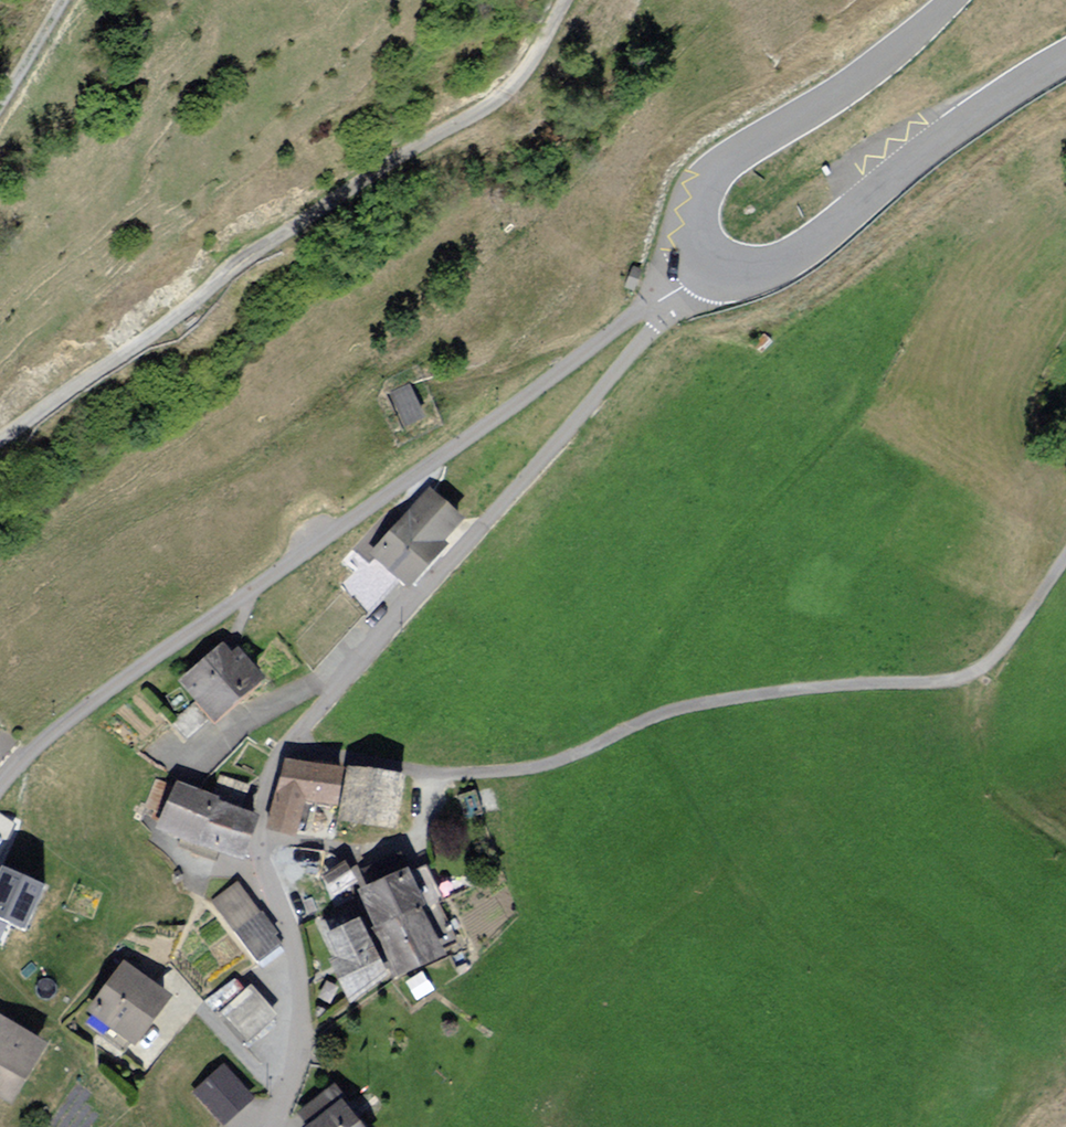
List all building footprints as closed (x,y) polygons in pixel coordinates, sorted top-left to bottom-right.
[(409,389),(394,395),(407,427),(422,420),(409,389)] [(465,521),(432,492),(369,560),(409,596),(442,559),(436,553),(465,521)] [(180,677),(214,716),(264,674),(240,646),(234,651),(224,640),(180,677)] [(334,800),(341,767),(286,756),(272,824),(297,829),(304,793),(334,800)] [(401,775),(351,766),(343,813),(393,822),(401,775)] [(247,784),(222,775),(217,791),(241,799),(247,784)] [(178,780),(161,824),(199,838),(215,797),(216,794),(178,780)] [(241,854),(257,813),(215,797),(199,838),(241,854)] [(4,866),(0,875),(0,908),(23,918),(39,881),(4,866)] [(407,866),(361,888),(378,923),(418,904),(424,901),(407,866)] [(238,883),(215,899),(236,928),(258,911),(238,883)] [(395,972),(440,950),(418,904),(378,923),(372,926),(395,972)] [(326,931),(351,919),(346,909),(321,921),(326,931)] [(281,942),(258,911),(236,928),(258,958),(281,942)] [(359,919),(329,935),(339,956),(333,960),(349,991),(387,972),(359,919)] [(126,959),(90,1007),(136,1041),(172,994),(126,959)] [(275,1012),(252,986),(246,991),(237,980),(216,998),(248,1035),(275,1012)] [(17,1102),(53,1041),(0,1010),(0,1093),(17,1102)] [(251,1096),(225,1065),(197,1088),(224,1119),(251,1096)] [(336,1085),(301,1111),(312,1124),(308,1126),(363,1126),(346,1104),(349,1102),(336,1085)]
